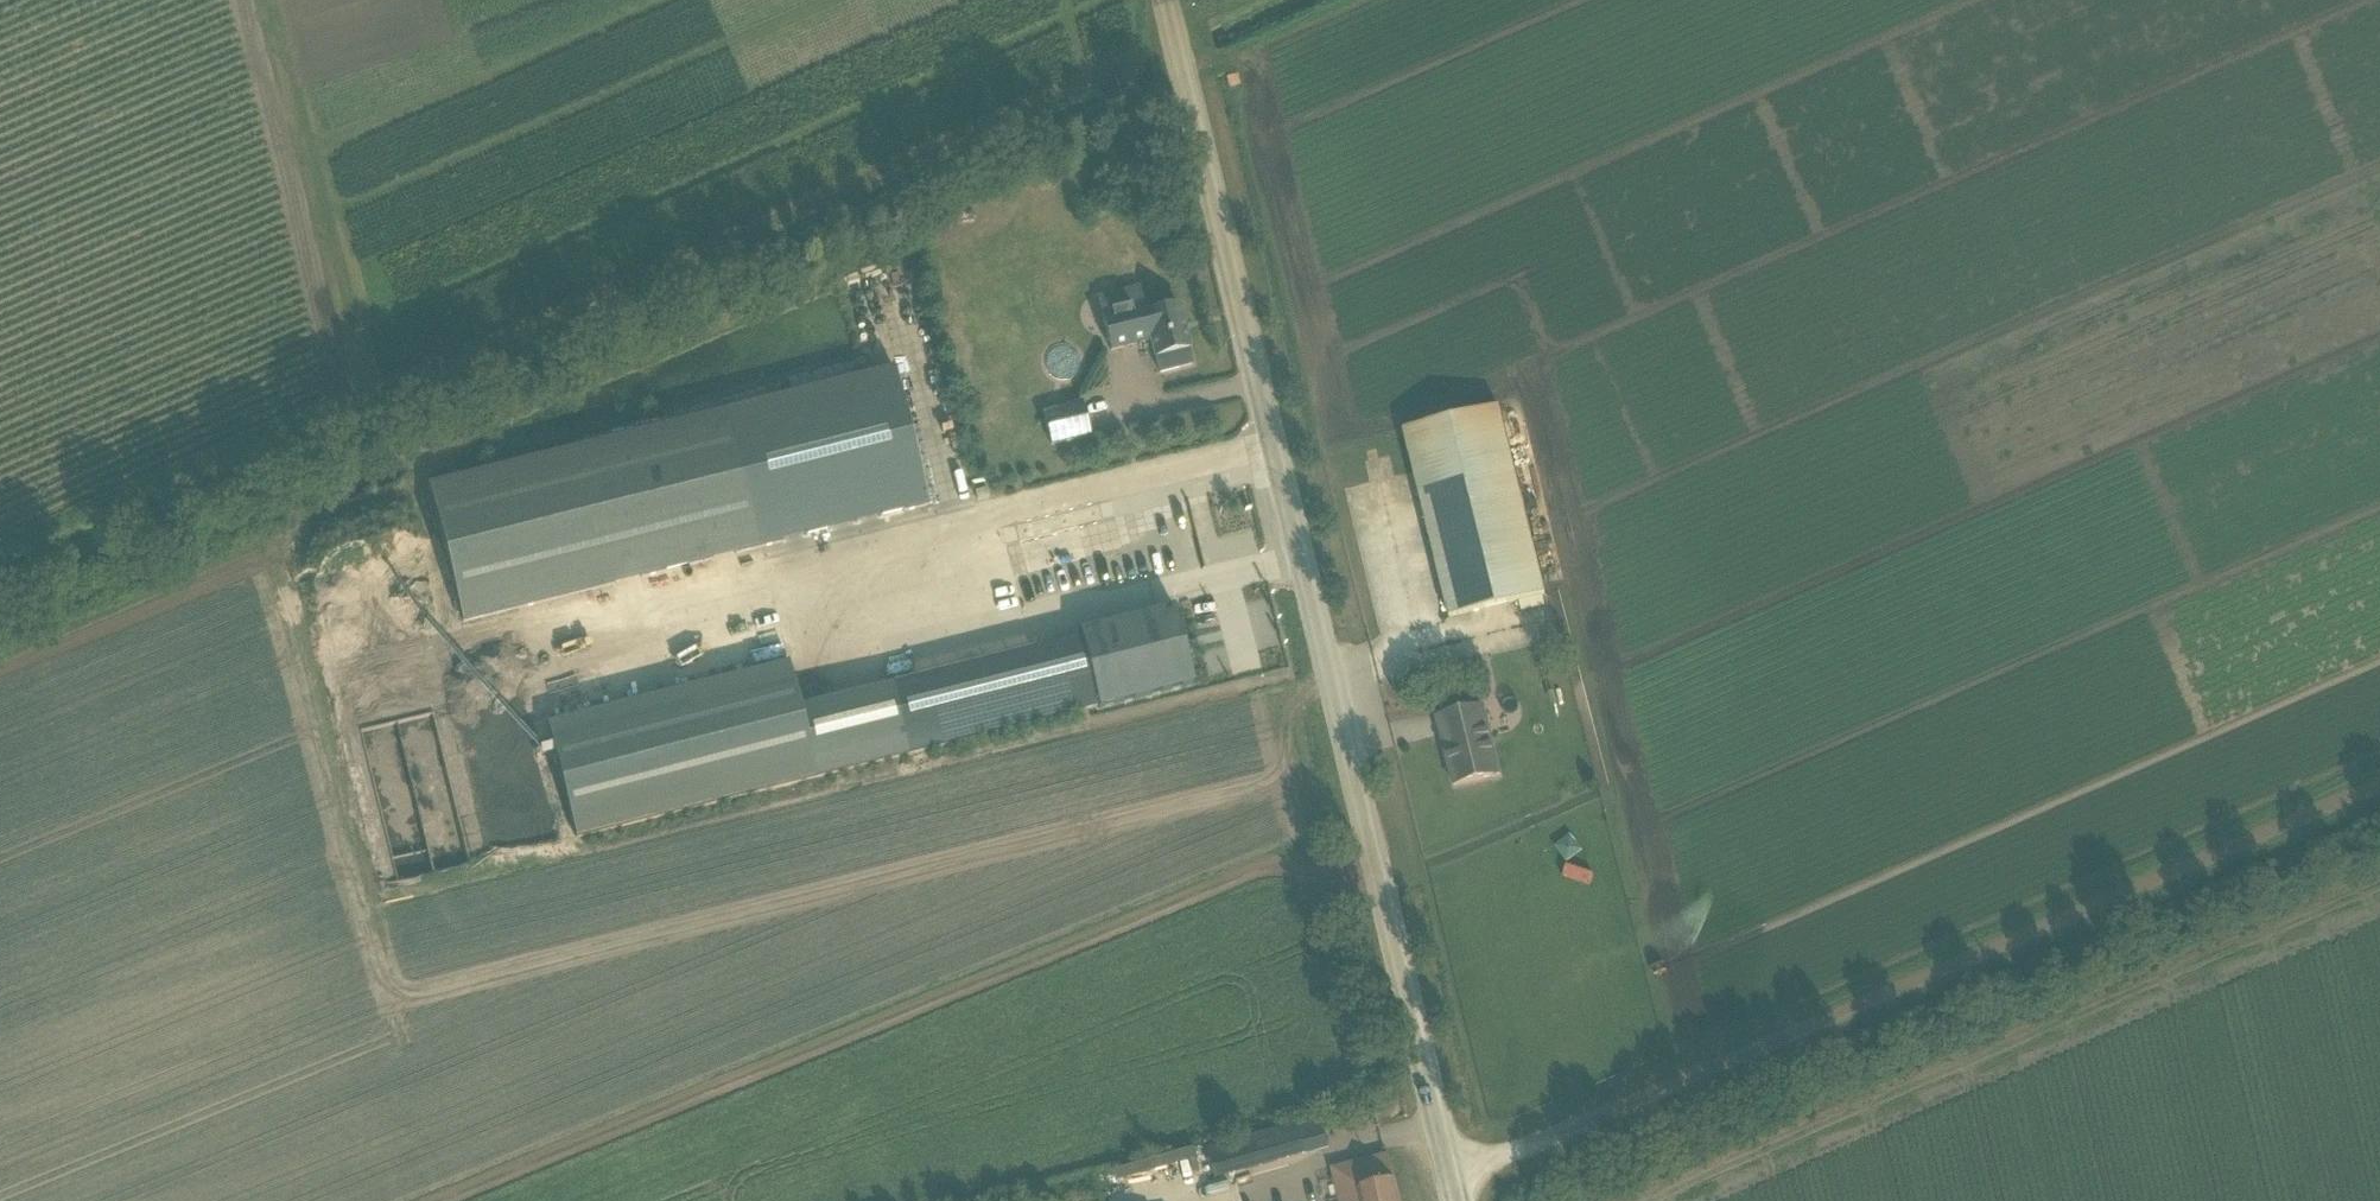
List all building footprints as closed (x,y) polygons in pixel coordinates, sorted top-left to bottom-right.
[(1146,314),(1144,305),(1140,287),(1098,297),(1102,316),(1111,351),(1151,341),(1156,358),(1160,373),(1193,365),(1189,350),(1190,350),(1179,306),(1146,314)] [(893,362),(428,483),(464,624),(929,503),(893,362)] [(1082,401),(1042,411),(1051,447),(1092,437),(1082,401)] [(1450,618),(1450,617),(1542,593),(1496,407),(1404,431),(1450,618)] [(1099,707),(1082,642),(1081,638),(893,687),(911,755),(1099,707)] [(577,839),(818,778),(789,663),(548,724),(577,839)] [(1442,717),(1438,718),(1455,786),(1497,776),(1480,708),(1442,717)] [(1594,875),(1566,866),(1563,877),(1590,886),(1594,875)] [(1368,1085),(1365,1077),(1352,1081),(1355,1089),(1368,1085)] [(1209,1150),(1217,1178),(1328,1148),(1321,1119),(1209,1150)] [(1389,1157),(1334,1170),(1341,1200),(1400,1200),(1389,1157)]
